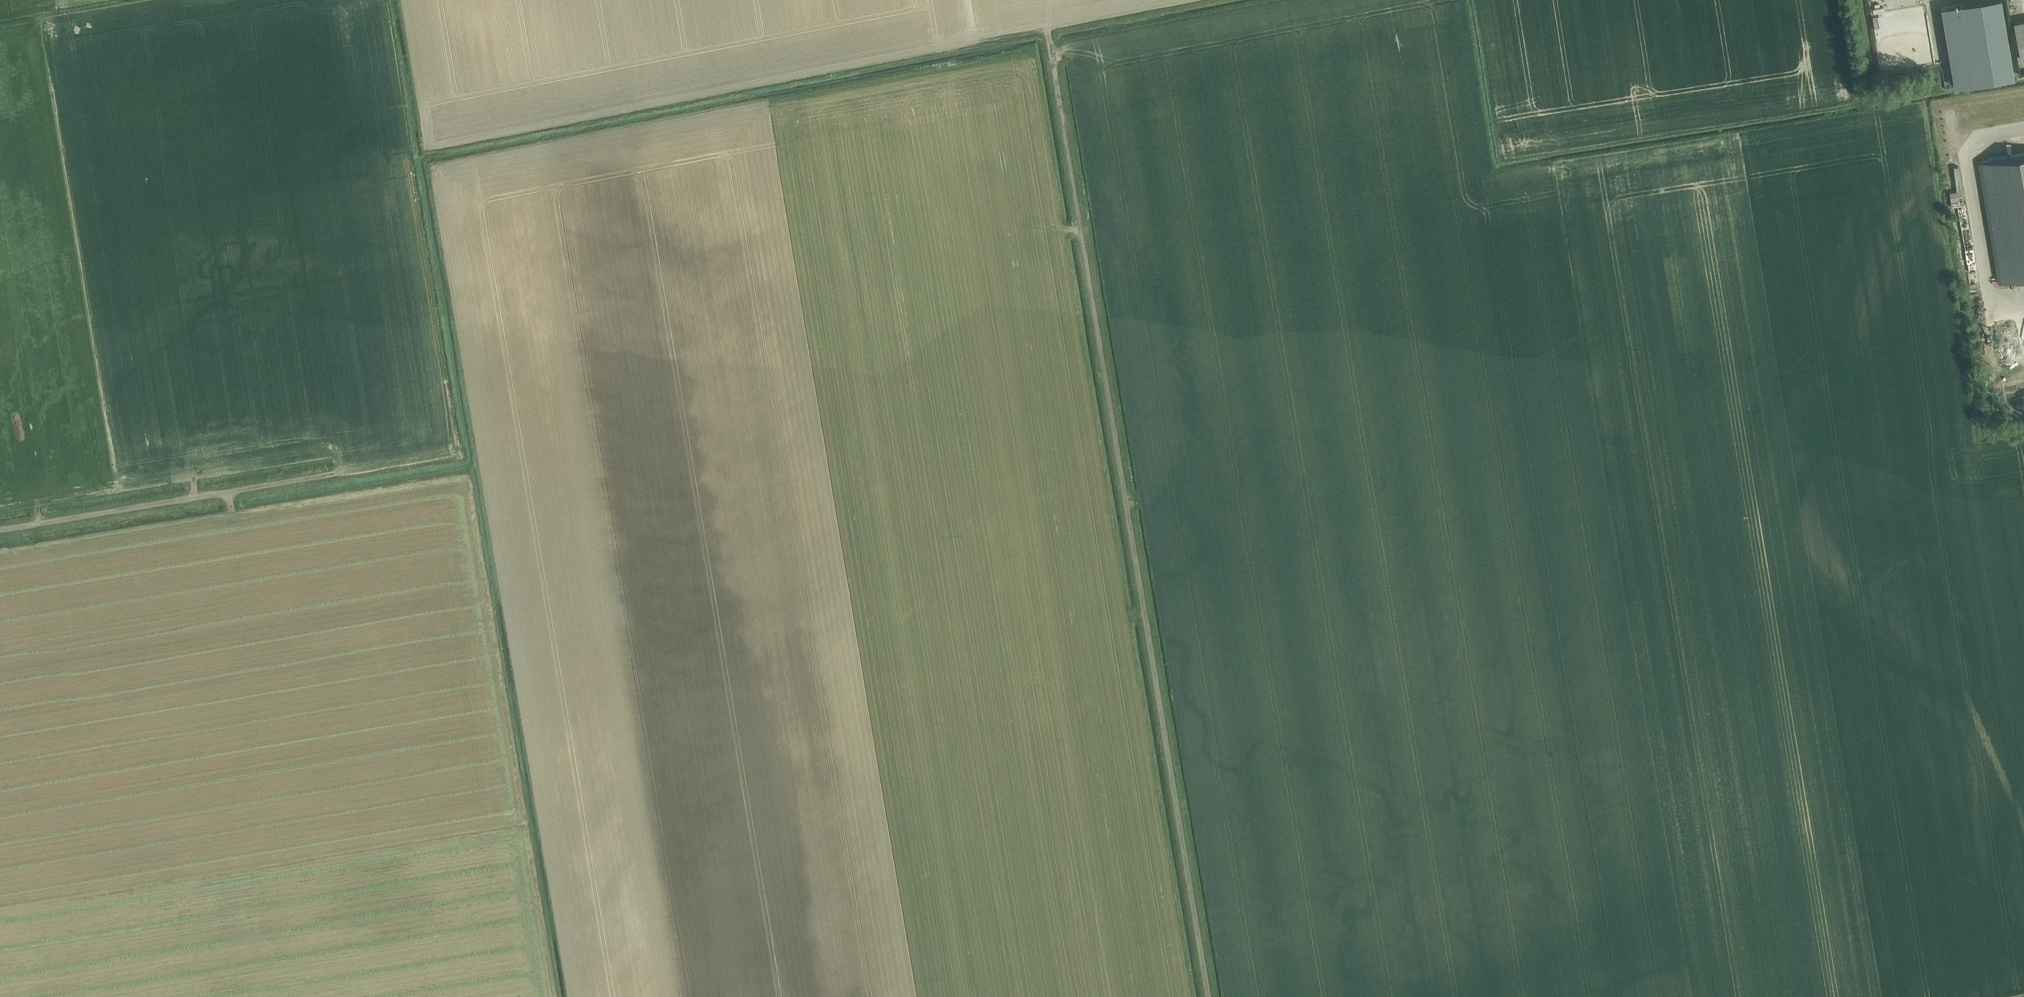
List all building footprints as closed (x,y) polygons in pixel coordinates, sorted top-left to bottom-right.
[(1961,5),(1975,84),(2015,77),(2002,0),(1989,0),(1961,5)] [(2014,22),(2022,63),(2023,63),(2023,20),(2014,22)] [(1999,283),(2023,278),(2023,156),(1979,163),(1999,283)] [(1962,264),(1972,264),(1971,251),(1962,251),(1962,264)]
